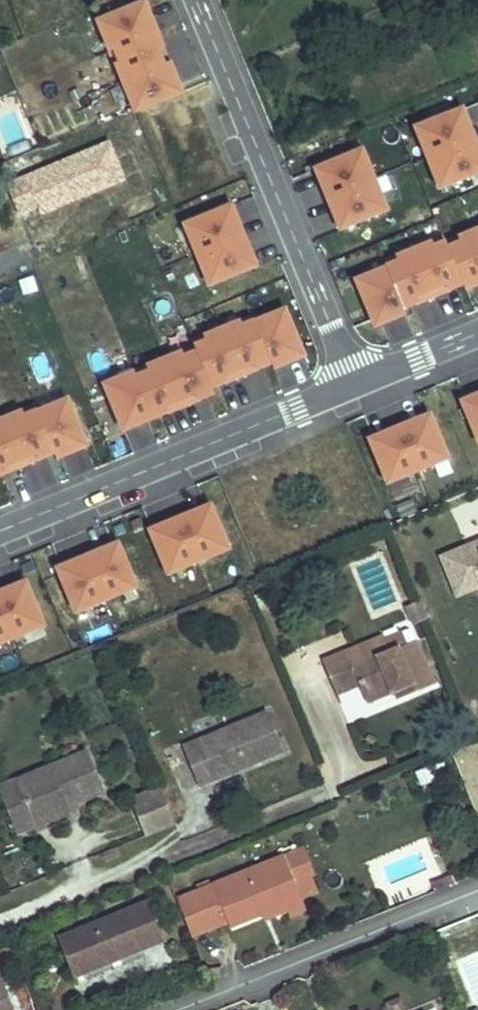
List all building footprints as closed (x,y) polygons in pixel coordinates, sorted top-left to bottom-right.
[(115,50),(151,35),(144,19),(150,16),(144,3),(103,20),(109,34),(104,36),(111,52),(115,50)] [(150,16),(144,19),(151,35),(157,33),(150,16)] [(98,22),(104,36),(109,34),(103,20),(98,22)] [(123,81),(164,65),(157,48),(162,46),(157,33),(151,35),(115,50),(121,64),(116,66),(123,82),(123,81)] [(162,46),(157,48),(164,65),(169,63),(162,46)] [(111,52),(116,66),(121,64),(115,50),(111,52)] [(169,63),(164,65),(171,82),(177,79),(170,63),(169,63)] [(164,65),(123,81),(130,98),(135,96),(141,110),(182,93),(177,79),(171,82),(164,65)] [(136,112),(141,110),(135,96),(130,98),(136,112)] [(462,110),(421,126),(427,141),(422,143),(428,159),(469,142),(462,126),(468,124),(462,110)] [(474,140),(468,124),(462,126),(469,142),(474,140)] [(416,128),(422,143),(427,141),(421,126),(416,128)] [(474,140),(469,142),(475,158),(477,157),(477,149),(474,140)] [(475,158),(469,142),(428,159),(435,175),(440,173),(445,187),(477,174),(477,157),(475,158)] [(363,151),(358,153),(364,166),(369,165),(363,151)] [(358,153),(317,169),(323,183),(328,181),(335,197),(375,181),(369,165),(364,166),(358,153)] [(440,189),(445,187),(440,173),(435,175),(440,189)] [(329,199),(335,197),(328,181),(323,183),(329,199)] [(382,197),(375,181),(335,197),(341,214),(336,216),(342,229),(383,213),(377,199),(382,197)] [(329,199),(336,216),(341,214),(335,197),(329,199)] [(388,211),(382,197),(377,199),(383,213),(388,211)] [(232,207),(191,223),(197,237),(192,239),(198,255),(239,239),(232,223),(238,221),(232,207)] [(244,237),(238,221),(232,223),(239,239),(244,237)] [(186,225),(192,239),(197,237),(191,223),(186,225)] [(466,289),(477,284),(477,279),(477,278),(477,277),(477,234),(476,230),(461,237),(463,242),(449,248),(464,283),(466,289)] [(251,253),(244,237),(239,239),(245,255),(251,253)] [(444,237),(431,243),(433,248),(446,242),(444,237)] [(257,267),(251,253),(245,255),(239,239),(198,255),(205,271),(210,269),(215,284),(257,267)] [(431,243),(414,250),(431,290),(448,283),(450,289),(464,283),(449,248),(446,242),(433,248),(431,243)] [(386,268),(403,308),(417,302),(415,297),(431,290),(414,250),(398,256),(400,261),(386,267),(386,268)] [(384,262),(386,267),(400,261),(398,256),(384,262)] [(359,285),(376,326),(390,320),(387,315),(403,308),(386,268),(371,274),(373,279),(359,285)] [(211,285),(215,284),(210,269),(205,271),(211,285)] [(357,280),(359,285),(373,279),(371,274),(357,280)] [(433,296),(450,289),(448,283),(431,290),(433,296)] [(417,302),(433,296),(431,290),(415,297),(417,302)] [(390,320),(406,314),(403,308),(387,315),(390,320)] [(288,309),(274,315),(276,320),(290,314),(288,309)] [(274,315),(257,322),(274,362),(291,355),(293,361),(307,355),(290,314),(276,320),(274,315)] [(255,316),(241,322),(243,326),(257,321),(255,316)] [(243,326),(241,322),(225,328),(242,369),(258,362),(260,368),(274,362),(257,322),(257,321),(243,326)] [(197,346),(198,347),(199,351),(214,387),(228,381),(226,376),(242,369),(225,328),(209,335),(211,340),(197,346)] [(195,341),(197,346),(211,340),(209,335),(195,341)] [(198,347),(184,352),(186,357),(199,351),(198,347)] [(184,352),(167,359),(184,400),(200,393),(203,398),(217,393),(214,387),(199,351),(186,357),(184,352)] [(277,368),(293,361),(291,355),(274,362),(277,368)] [(139,376),(140,377),(157,418),(170,412),(168,406),(184,400),(167,359),(152,366),(154,370),(139,376)] [(258,362),(242,369),(244,374),(260,368),(258,362)] [(137,371),(139,376),(154,370),(152,366),(137,371)] [(244,374),(242,369),(226,376),(228,381),(244,374)] [(126,389),(112,394),(129,436),(143,430),(140,424),(157,418),(140,377),(124,384),(126,389)] [(110,390),(112,394),(126,389),(124,384),(110,390)] [(187,405),(203,398),(200,393),(184,400),(187,405)] [(79,395),(66,401),(68,406),(81,400),(79,395)] [(66,401),(49,408),(66,448),(83,442),(85,447),(99,441),(81,400),(68,406),(66,401)] [(187,405),(184,400),(168,406),(170,412),(187,405)] [(466,405),(477,433),(477,400),(466,405)] [(47,402),(33,408),(35,413),(49,407),(47,402)] [(35,413),(33,408),(17,415),(34,455),(50,449),(52,454),(66,448),(49,408),(49,407),(35,413)] [(20,467),(18,462),(34,455),(17,415),(1,421),(3,426),(0,427),(0,458),(6,473),(20,467)] [(159,423),(157,418),(140,424),(143,430),(159,423)] [(420,419),(402,427),(404,431),(422,423),(420,419)] [(422,423),(404,431),(420,470),(436,464),(434,461),(449,455),(434,419),(422,423)] [(384,434),(385,438),(404,431),(402,427),(384,434)] [(385,438),(374,443),(389,480),(403,474),(404,477),(420,470),(404,431),(385,438)] [(85,447),(83,442),(66,448),(69,454),(85,447)] [(36,461),(52,454),(50,449),(34,455),(36,461)] [(34,455),(18,462),(20,467),(36,461),(34,455)] [(6,473),(0,476),(0,482),(8,479),(6,473)] [(201,510),(182,518),(184,522),(202,514),(201,510)] [(202,514),(184,522),(200,562),(216,555),(215,552),(229,546),(214,510),(202,514)] [(164,526),(166,529),(184,522),(182,518),(164,526)] [(166,529),(154,534),(169,570),(183,565),(185,568),(200,562),(184,522),(166,529)] [(464,541),(477,536),(477,525),(460,532),(464,541)] [(442,556),(457,594),(477,586),(477,542),(442,556)] [(110,553),(91,560),(108,600),(124,593),(122,590),(137,584),(121,548),(110,553)] [(108,549),(90,556),(91,560),(110,553),(108,549)] [(72,564),(73,568),(91,560),(90,556),(72,564)] [(73,568),(62,573),(77,609),(91,603),(92,606),(108,600),(91,560),(73,568)] [(29,586),(17,591),(0,598),(0,601),(15,638),(31,632),(30,628),(44,623),(29,586)] [(0,593),(0,598),(17,591),(16,587),(0,593)] [(271,602),(267,591),(254,596),(258,608),(271,602)] [(15,638),(0,601),(0,645),(15,638)] [(408,631),(385,640),(390,652),(413,643),(408,631)] [(434,685),(416,642),(413,643),(390,652),(385,640),(383,637),(323,662),(337,695),(360,685),(367,703),(394,692),(398,700),(434,685)] [(199,786),(284,751),(268,712),(226,729),(229,736),(202,747),(199,740),(183,747),(199,786)] [(226,729),(199,740),(202,747),(229,736),(226,729)] [(73,797),(101,786),(87,751),(18,780),(36,824),(68,810),(65,801),(73,797)] [(18,780),(0,787),(0,793),(16,832),(36,824),(18,780)] [(176,824),(161,787),(130,799),(146,837),(176,824)] [(73,797),(65,801),(68,810),(77,807),(73,797)] [(322,904),(310,876),(313,875),(302,848),(177,899),(192,937),(260,911),(284,901),(288,911),(290,917),(322,904)] [(93,971),(165,941),(149,900),(58,937),(68,962),(86,955),(93,971)] [(264,921),(288,911),(284,901),(260,911),(264,921)] [(68,962),(74,979),(93,971),(86,955),(68,962)] [(462,965),(476,1000),(477,1000),(477,958),(462,965)] [(0,977),(0,1009),(13,1009),(0,977)] [(401,998),(386,1004),(389,1009),(405,1009),(401,998)]
